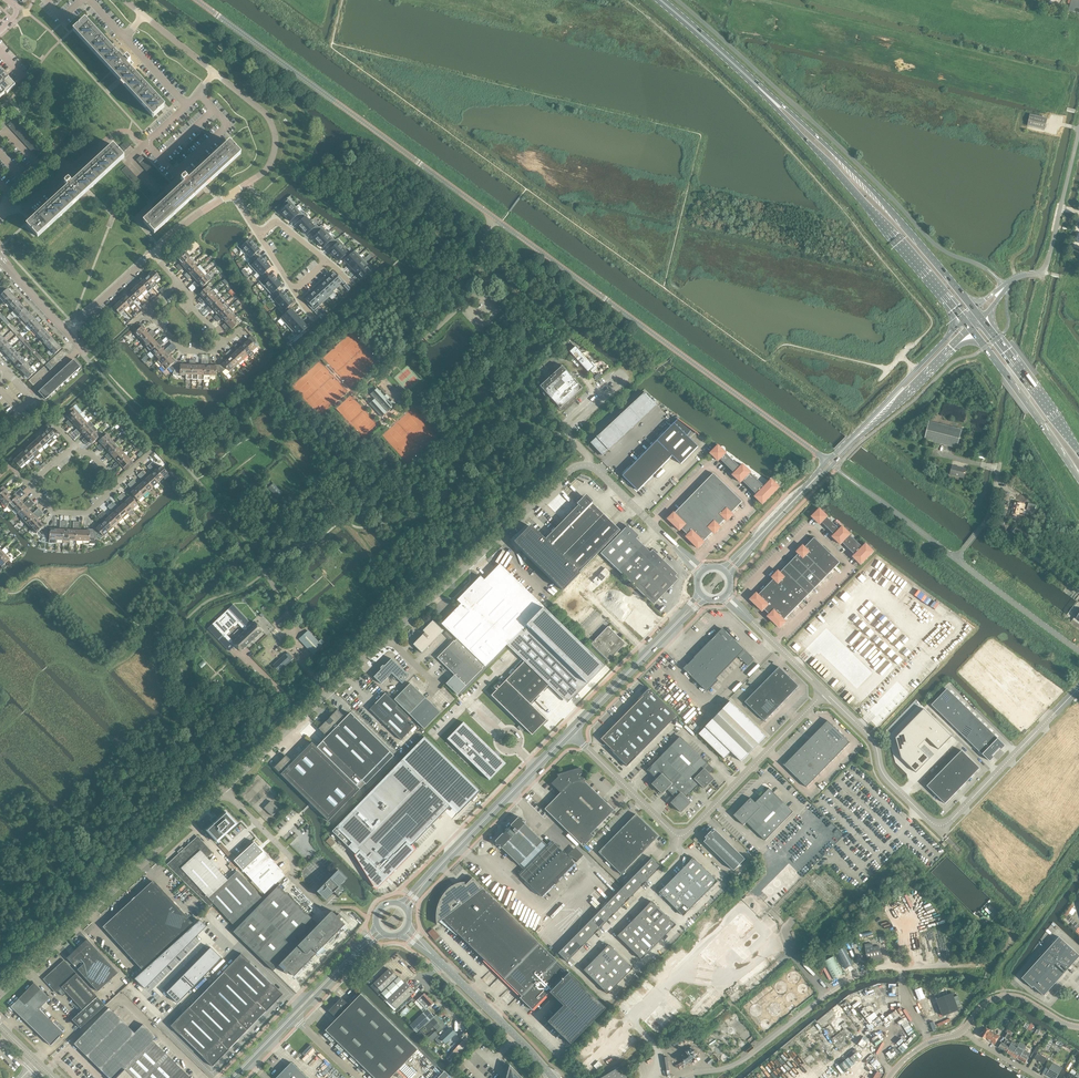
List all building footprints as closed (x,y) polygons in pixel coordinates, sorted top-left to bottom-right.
[(1069,10),(1078,12),(1078,0),(1071,0),(1069,10)] [(165,106),(134,72),(130,68),(131,67),(131,66),(129,67),(127,65),(131,62),(129,60),(127,58),(116,47),(113,50),(85,20),(74,31),(112,72),(113,71),(116,75),(115,76),(117,78),(153,117),(165,106)] [(0,98),(6,93),(7,94),(12,89),(10,87),(14,84),(0,69),(0,97),(0,98)] [(1028,127),(1045,130),(1047,119),(1030,115),(1028,127)] [(152,208),(143,216),(146,219),(143,222),(147,226),(154,234),(196,195),(195,194),(198,191),(199,192),(201,191),(202,189),(206,186),(241,154),(233,146),(230,142),(195,174),(191,178),(190,176),(188,174),(187,173),(185,174),(180,179),(181,180),(170,190),(173,194),(155,211),(152,208)] [(87,192),(121,160),(124,157),(122,154),(117,150),(113,145),(111,148),(108,144),(99,153),(102,156),(97,161),(94,157),(85,165),(88,169),(76,180),(75,181),(70,176),(64,183),(65,184),(54,194),(57,197),(27,225),(38,237),(79,199),(78,198),(82,194),(83,195),(87,192)] [(122,154),(126,150),(122,145),(117,150),(122,154)] [(286,207),(281,212),(285,217),(296,207),(289,200),(284,204),(286,207)] [(296,207),(285,217),(290,222),(296,217),(298,219),(300,217),(303,215),(296,207)] [(302,220),(297,225),(302,230),(310,222),(306,217),(308,216),(305,213),(303,215),(300,217),(302,220)] [(310,222),(302,230),(306,235),(312,230),(314,232),(317,230),(319,228),(312,220),(310,222)] [(319,233),(313,238),(318,243),(328,233),(321,226),(319,228),(317,230),(319,233)] [(328,233),(318,243),(323,248),(328,243),(330,245),(333,243),(335,241),(328,233)] [(335,246),(329,251),(334,256),(343,248),(343,249),(345,247),(337,239),(335,241),(333,243),(335,246)] [(239,244),(237,246),(244,254),(246,253),(246,252),(254,245),(250,240),(244,245),(242,242),(239,244)] [(254,245),(246,252),(246,253),(251,257),(249,259),(251,262),(253,260),(256,257),(254,255),(259,250),(254,245)] [(343,248),(334,256),(339,261),(344,256),(347,258),(351,254),(349,251),(347,253),(343,249),(343,248)] [(347,258),(345,260),(349,265),(359,255),(355,251),(351,254),(347,258)] [(180,263),(176,267),(178,269),(189,259),(191,257),(187,252),(178,261),(180,263)] [(359,255),(349,265),(353,269),(363,260),(359,255)] [(251,262),(248,264),(255,272),(266,262),(261,257),(255,262),(253,260),(251,262)] [(189,259),(178,269),(180,271),(184,268),(186,270),(193,263),(189,259)] [(363,260),(353,269),(357,274),(367,264),(363,260)] [(266,262),(255,272),(262,279),(264,278),(267,275),(265,273),(270,268),(266,262)] [(188,272),(184,275),(186,278),(197,268),(193,263),(186,270),(188,272)] [(367,264),(357,274),(361,278),(372,269),(367,264)] [(197,268),(186,278),(188,280),(192,276),(194,278),(201,272),(197,268)] [(243,270),(241,271),(247,280),(250,277),(243,270)] [(150,272),(148,274),(155,282),(160,278),(153,271),(151,273),(150,272)] [(196,281),(192,284),(194,286),(205,276),(201,272),(194,278),(196,281)] [(155,282),(148,274),(145,276),(146,277),(144,279),(153,288),(155,286),(158,284),(155,282)] [(205,276),(194,286),(196,289),(200,285),(202,287),(212,279),(208,274),(205,276)] [(334,274),(329,278),(337,286),(341,282),(342,282),(341,281),(339,279),(337,277),(334,274)] [(262,279),(260,282),(267,289),(277,280),(272,275),(267,280),(264,278),(262,279)] [(329,278),(324,282),(333,292),(333,291),(338,287),(337,286),(329,278)] [(153,288),(144,279),(142,281),(141,280),(139,282),(146,290),(148,292),(153,288)] [(277,280),(267,289),(274,297),(276,295),(278,293),(276,290),(282,285),(277,280)] [(146,290),(139,282),(137,284),(138,285),(136,287),(142,294),(146,290)] [(324,282),(320,287),(329,297),(334,292),(333,291),(333,292),(324,282)] [(200,302),(213,290),(209,285),(199,294),(201,296),(198,300),(200,302)] [(142,294),(136,287),(133,289),(132,288),(130,290),(138,298),(142,294)] [(320,287),(315,291),(324,301),(329,297),(320,287)] [(8,289),(0,296),(5,301),(12,295),(10,293),(11,292),(8,289)] [(138,298),(130,290),(128,292),(129,293),(127,295),(133,302),(138,298)] [(208,303),(217,294),(213,290),(200,302),(202,304),(206,301),(208,303)] [(315,291),(310,295),(320,305),(324,301),(315,291)] [(274,297),(271,299),(273,302),(275,301),(280,305),(288,298),(283,293),(278,298),(276,295),(274,297)] [(208,311),(221,299),(217,294),(208,303),(210,305),(206,309),(208,311)] [(5,301),(2,303),(4,305),(7,303),(9,306),(17,299),(14,295),(13,296),(12,295),(5,301)] [(133,302),(127,295),(125,297),(124,296),(121,298),(129,306),(130,308),(135,304),(133,302)] [(310,295),(306,299),(308,303),(311,305),(313,307),(315,310),(320,305),(310,295)] [(129,306),(121,298),(119,300),(120,301),(118,303),(124,310),(129,306)] [(288,298),(280,305),(284,310),(282,312),(285,315),(290,310),(287,308),(293,303),(288,298)] [(17,299),(9,306),(14,311),(21,304),(19,303),(20,302),(17,299)] [(216,312),(225,303),(221,299),(208,311),(210,313),(214,310),(216,312)] [(124,310),(118,303),(116,305),(115,304),(112,306),(120,315),(124,310)] [(216,320),(229,307),(225,303),(216,312),(218,314),(214,317),(216,320)] [(14,311),(12,312),(17,317),(18,315),(26,308),(23,305),(22,306),(21,304),(14,311)] [(224,321),(232,313),(233,312),(229,307),(216,320),(218,322),(222,318),(224,321)] [(21,318),(18,320),(20,323),(23,320),(30,314),(28,312),(29,312),(26,308),(18,315),(21,318)] [(285,315),(281,319),(285,323),(295,314),(291,309),(290,310),(285,315)] [(224,329),(235,318),(237,317),(232,313),(224,321),(226,323),(222,326),(224,329)] [(23,320),(20,323),(25,327),(27,325),(35,318),(32,315),(31,316),(30,314),(23,320)] [(295,314),(285,323),(289,328),(299,318),(295,314)] [(25,327),(25,328),(29,332),(32,330),(39,324),(37,322),(38,322),(35,318),(27,325),(25,327)] [(239,323),(235,318),(224,329),(226,331),(230,327),(232,330),(239,323)] [(299,318),(289,328),(293,332),(294,331),(303,323),(299,318)] [(134,334),(138,338),(146,331),(144,329),(145,328),(140,323),(135,328),(137,330),(134,334)] [(303,323),(294,331),(298,336),(307,327),(303,323)] [(39,324),(32,330),(36,335),(44,328),(41,325),(40,325),(39,324)] [(44,328),(36,335),(41,340),(48,334),(46,332),(47,331),(44,328)] [(142,343),(154,332),(152,330),(148,333),(146,331),(138,338),(142,343)] [(156,334),(154,332),(142,343),(146,347),(154,340),(152,338),(156,334)] [(41,340),(38,342),(41,345),(43,342),(45,345),(53,338),(50,335),(49,335),(48,334),(41,340)] [(259,345),(256,341),(251,336),(246,341),(247,342),(245,344),(252,352),(259,345)] [(8,343),(4,338),(0,341),(0,350),(8,343)] [(53,338),(45,345),(50,350),(57,343),(55,342),(56,341),(53,338)] [(150,352),(162,341),(160,338),(156,342),(154,340),(146,347),(150,352)] [(164,343),(162,341),(150,352),(154,356),(162,349),(160,347),(164,343)] [(172,351),(177,347),(173,342),(168,347),(172,351)] [(239,342),(237,344),(247,356),(250,358),(254,354),(252,352),(245,344),(243,346),(239,342)] [(6,354),(13,348),(8,343),(0,350),(3,353),(4,352),(6,354)] [(57,343),(50,350),(54,355),(62,348),(59,344),(58,345),(57,343)] [(247,356),(237,344),(234,346),(238,350),(236,352),(243,360),(247,356)] [(158,360),(170,350),(168,347),(164,351),(162,349),(154,356),(158,360)] [(592,362),(589,360),(588,361),(575,347),(570,352),(588,372),(590,370),(592,372),(593,371),(595,369),(596,369),(597,368),(594,365),(592,362)] [(9,360),(17,353),(13,348),(6,354),(7,356),(6,357),(9,360)] [(172,352),(170,350),(158,360),(157,362),(161,366),(170,358),(168,355),(172,352)] [(243,360),(236,352),(234,354),(230,350),(228,352),(239,364),(243,360)] [(239,364),(228,352),(226,354),(229,358),(227,360),(234,368),(239,364)] [(15,364),(22,358),(17,353),(9,360),(12,363),(13,362),(15,364)] [(18,369),(26,362),(24,360),(26,358),(24,355),(22,358),(15,364),(16,366),(15,366),(18,369)] [(172,360),(170,358),(161,366),(165,371),(169,367),(173,373),(177,363),(173,359),(172,360)] [(46,400),(58,388),(81,368),(74,360),(38,392),(46,400)] [(234,368),(227,360),(225,362),(224,361),(219,365),(222,372),(226,368),(230,372),(234,368)] [(24,373),(30,367),(26,362),(18,369),(21,373),(22,372),(24,373)] [(186,376),(186,365),(183,365),(184,363),(177,363),(173,373),(172,374),(177,376),(178,375),(180,375),(186,376)] [(538,368),(543,373),(546,371),(548,373),(550,371),(543,363),(538,368)] [(222,372),(219,365),(213,365),(213,366),(210,366),(210,377),(216,377),(216,372),(222,372)] [(583,389),(583,388),(583,387),(582,387),(563,366),(562,365),(561,365),(561,366),(539,385),(539,386),(539,387),(539,388),(558,409),(559,410),(560,410),(561,410),(561,409),(583,390),(583,389)] [(32,366),(30,367),(24,373),(25,375),(24,376),(27,379),(36,371),(32,366)] [(376,398),(370,404),(382,417),(393,406),(395,404),(392,401),(390,403),(388,400),(387,400),(389,398),(386,394),(384,396),(378,390),(377,389),(372,393),(376,398)] [(657,404),(645,391),(637,399),(648,412),(657,404)] [(401,398),(397,402),(398,402),(401,407),(405,403),(402,399),(401,398)] [(648,412),(637,399),(628,406),(640,419),(648,412)] [(640,419),(628,406),(620,414),(632,427),(640,419)] [(68,425),(79,414),(73,407),(67,412),(70,415),(67,417),(69,419),(66,423),(68,425)] [(76,426),(86,417),(82,412),(79,414),(68,425),(70,427),(74,424),(76,426)] [(632,427),(620,414),(612,421),(624,434),(632,427)] [(76,434),(88,423),(90,421),(86,417),(76,426),(78,428),(74,432),(76,434)] [(692,430),(699,435),(700,435),(678,419),(623,476),(638,491),(673,456),(681,464),(698,447),(688,436),(692,430)] [(84,435),(92,428),(94,425),(90,421),(88,423),(76,434),(78,436),(82,433),(84,435)] [(624,434),(612,421),(604,429),(616,442),(624,434)] [(961,430),(938,424),(929,421),(925,440),(957,448),(961,430)] [(94,425),(92,428),(84,435),(86,437),(82,441),(84,443),(96,432),(98,430),(94,425)] [(46,429),(44,431),(51,439),(54,442),(56,439),(56,438),(55,437),(54,437),(54,438),(53,437),(56,435),(57,436),(58,438),(61,435),(55,429),(52,431),(49,428),(47,430),(46,429)] [(616,442),(604,429),(596,436),(608,449),(616,442)] [(42,434),(40,436),(47,443),(49,446),(54,442),(51,439),(44,431),(41,433),(42,434)] [(100,437),(96,432),(84,443),(86,445),(90,442),(92,444),(100,437)] [(99,450),(111,439),(107,434),(99,441),(101,444),(97,447),(99,450)] [(37,437),(35,439),(42,447),(47,443),(40,436),(38,438),(37,437)] [(608,449),(596,436),(590,442),(602,455),(608,449)] [(34,442),(32,444),(38,451),(42,447),(35,439),(33,441),(34,442)] [(107,450),(115,443),(111,439),(99,450),(101,452),(105,448),(107,450)] [(107,458),(119,448),(121,445),(117,441),(115,443),(107,450),(109,453),(105,456),(107,458)] [(28,445),(26,447),(34,455),(36,458),(40,454),(38,451),(32,444),(29,446),(28,445)] [(751,472),(749,470),(743,464),(740,467),(726,453),(727,453),(718,445),(710,453),(719,461),(720,459),(735,473),(733,475),(741,483),(743,481),(757,495),(755,497),(763,505),(780,487),(772,479),(765,486),(751,473),(751,472)] [(25,450),(23,452),(29,459),(31,462),(36,458),(34,455),(26,447),(24,449),(25,450)] [(115,459),(123,452),(119,448),(107,458),(109,461),(113,457),(115,459)] [(20,453),(17,455),(25,463),(29,459),(23,452),(21,454),(20,453)] [(115,467),(127,456),(123,452),(115,459),(117,461),(113,465),(115,467)] [(16,458),(14,461),(20,468),(25,463),(17,455),(15,457),(16,458)] [(134,464),(127,456),(115,467),(117,469),(121,466),(126,471),(134,464)] [(153,462),(150,464),(163,478),(168,474),(161,466),(158,468),(153,462)] [(163,478),(150,464),(147,467),(153,473),(151,475),(158,483),(163,478)] [(964,478),(966,469),(952,466),(950,474),(964,478)] [(158,483),(151,475),(149,477),(143,471),(140,473),(153,487),(158,483)] [(153,487),(140,473),(138,476),(143,482),(141,484),(148,492),(153,487)] [(688,535),(686,537),(698,549),(705,542),(704,541),(713,532),(715,534),(721,527),(719,525),(725,519),(727,521),(734,515),(732,513),(743,502),(714,473),(675,513),(674,512),(668,519),(680,531),(682,529),(688,535)] [(148,492),(141,484),(139,486),(133,480),(130,482),(143,496),(148,492)] [(143,496),(130,482),(128,485),(133,491),(131,493),(138,501),(143,496)] [(268,488),(277,498),(282,494),(273,484),(268,488)] [(0,494),(0,501),(1,502),(9,495),(7,493),(8,492),(3,486),(0,489),(0,494)] [(9,495),(1,502),(6,507),(7,507),(9,504),(23,491),(21,488),(11,497),(9,495)] [(9,504),(7,507),(11,511),(14,509),(22,502),(19,500),(26,494),(23,491),(9,504)] [(123,493),(120,495),(133,509),(138,505),(131,497),(128,499),(123,493)] [(120,495),(117,498),(123,504),(121,506),(128,514),(130,516),(135,511),(133,509),(120,495)] [(22,502),(14,509),(18,514),(32,501),(30,498),(23,504),(22,502)] [(579,573),(620,531),(586,498),(545,540),(532,527),(515,544),(563,591),(565,589),(571,582),(577,576),(579,574),(579,573)] [(32,501),(18,514),(23,519),(31,512),(28,509),(35,504),(32,501)] [(113,502),(110,504),(123,519),(128,514),(121,506),(119,508),(113,502)] [(1029,503),(1026,512),(1034,514),(1036,505),(1029,503)] [(110,504),(108,507),(113,513),(111,515),(119,523),(123,519),(110,504)] [(1013,507),(1009,523),(1020,526),(1021,521),(1023,521),(1025,515),(1023,514),(1024,510),(1013,507)] [(31,512),(23,519),(27,524),(41,511),(39,508),(33,514),(31,512)] [(828,516),(820,509),(820,508),(812,517),(820,525),(822,523),(834,535),(832,537),(840,545),(842,543),(855,555),(853,557),(861,565),(874,551),(866,543),(862,547),(850,535),(851,534),(843,526),(839,529),(827,517),(828,516)] [(1000,509),(996,523),(1000,524),(1003,525),(1007,509),(1004,508),(1003,510),(1000,509)] [(41,511),(27,524),(32,529),(40,521),(37,519),(44,514),(41,511)] [(103,511),(101,513),(114,528),(119,523),(111,515),(109,517),(103,511)] [(101,513),(98,516),(103,522),(101,524),(109,532),(114,528),(101,513)] [(40,521),(32,529),(36,534),(38,532),(43,537),(47,528),(42,523),(41,524),(40,521)] [(98,525),(93,530),(97,539),(99,537),(100,539),(103,537),(104,537),(109,532),(101,524),(99,526),(98,525)] [(627,526),(625,528),(600,553),(618,571),(643,545),(635,538),(638,536),(627,526)] [(1017,527),(1012,534),(1025,543),(1026,541),(1029,538),(1030,536),(1029,535),(1028,534),(1017,527)] [(47,528),(43,537),(50,537),(49,543),(56,543),(56,540),(57,529),(54,529),(54,528),(47,528)] [(83,531),(83,541),(90,542),(90,544),(95,544),(95,539),(97,539),(93,530),(86,529),(86,531),(83,531)] [(814,538),(805,547),(803,545),(797,552),(799,554),(780,573),(778,571),(772,577),(774,579),(759,595),(757,593),(750,599),(762,611),(764,609),(769,614),(768,616),(780,628),(786,622),(784,620),(840,563),(814,538)] [(652,550),(650,552),(643,545),(618,571),(653,605),(678,580),(675,577),(677,574),(652,550)] [(0,560),(0,564),(2,566),(1,567),(3,570),(8,565),(6,563),(10,559),(6,555),(0,560)] [(598,555),(589,563),(594,568),(602,559),(598,555)] [(602,559),(594,568),(598,572),(606,563),(602,559)] [(876,570),(882,564),(877,560),(871,566),(876,570)] [(606,563),(598,572),(603,576),(611,568),(606,563)] [(543,607),(499,564),(484,580),(480,576),(457,600),(461,604),(441,624),(457,639),(456,641),(483,667),(484,666),(485,667),(507,645),(543,607)] [(611,568),(603,576),(607,580),(615,572),(611,568)] [(615,572),(607,580),(611,585),(620,576),(615,572)] [(887,581),(891,577),(886,572),(882,576),(887,581)] [(577,576),(571,582),(576,586),(581,580),(577,576)] [(620,576),(611,585),(616,589),(624,580),(620,576)] [(581,580),(576,586),(580,590),(586,585),(581,580)] [(624,580),(616,589),(620,593),(628,585),(624,580)] [(571,582),(565,589),(569,593),(576,586),(571,582)] [(586,585),(580,590),(585,595),(590,589),(586,585)] [(628,585),(620,593),(624,597),(633,589),(628,585)] [(576,586),(569,593),(573,597),(580,590),(576,586)] [(590,589),(585,595),(589,599),(595,593),(590,589)] [(633,589),(624,597),(629,602),(637,593),(633,589)] [(580,590),(573,597),(578,602),(585,595),(580,590)] [(595,593),(589,599),(593,603),(599,597),(595,593)] [(637,593),(629,602),(633,606),(641,597),(637,593)] [(585,595),(578,602),(582,606),(589,599),(585,595)] [(599,597),(593,603),(598,607),(603,602),(599,597)] [(641,597),(633,606),(637,610),(646,602),(641,597)] [(589,599),(582,606),(586,610),(593,603),(589,599)] [(552,601),(547,607),(551,611),(557,606),(552,601)] [(603,602),(598,607),(602,612),(608,606),(603,602)] [(646,602),(637,610),(642,614),(650,606),(646,602)] [(593,603),(586,610),(591,614),(598,607),(593,603)] [(263,631),(254,622),(251,625),(249,624),(250,623),(233,605),(224,614),(225,614),(218,621),(217,620),(208,629),(229,651),(234,646),(233,646),(235,645),(241,652),(263,631)] [(557,606),(551,611),(556,616),(561,610),(557,606)] [(608,606),(602,612),(606,616),(612,610),(608,606)] [(650,606),(642,614),(647,619),(655,611),(650,606)] [(598,607),(591,614),(595,619),(602,612),(598,607)] [(491,695),(491,696),(520,724),(525,729),(532,735),(546,721),(546,720),(530,704),(548,685),(560,697),(573,697),(603,666),(543,608),(507,645),(524,661),(524,662),(503,683),(498,688),(498,687),(497,686),(496,685),(495,685),(494,686),(494,687),(494,688),(496,689),(497,689),(491,695)] [(561,610),(556,616),(560,620),(565,614),(561,610)] [(612,610),(606,616),(611,620),(616,614),(612,610)] [(602,612),(595,619),(600,623),(606,616),(602,612)] [(565,614),(560,620),(564,624),(570,619),(565,614)] [(616,614),(611,620),(615,624),(621,619),(616,614)] [(606,616),(600,623),(604,627),(611,620),(606,616)] [(570,619),(564,624),(569,628),(574,623),(570,619)] [(621,619),(615,624),(620,629),(625,623),(621,619)] [(611,620),(604,627),(608,631),(615,624),(611,620)] [(432,621),(423,631),(421,633),(422,635),(413,645),(422,653),(443,631),(432,621)] [(574,623),(569,628),(573,633),(578,627),(574,623)] [(625,623),(620,629),(624,633),(629,627),(625,623)] [(615,624),(608,631),(613,636),(620,629),(615,624)] [(578,627),(573,633),(577,637),(583,631),(578,627)] [(629,627),(624,633),(629,638),(634,632),(629,627)] [(620,629),(613,636),(617,640),(624,633),(620,629)] [(723,629),(695,658),(685,669),(708,691),(718,681),(716,679),(738,656),(748,666),(754,660),(723,629)] [(322,646),(318,642),(308,631),(299,639),(313,654),(322,646)] [(583,631),(577,637),(582,641),(587,636),(583,631)] [(446,632),(445,633),(444,634),(450,640),(452,638),(446,632)] [(624,633),(617,640),(622,645),(629,638),(624,633)] [(587,636),(582,641),(586,645),(592,640),(587,636)] [(592,640),(586,645),(590,650),(596,644),(592,640)] [(483,667),(456,641),(455,641),(454,641),(437,658),(454,675),(446,684),(457,695),(466,686),(483,669),(482,668),(483,667)] [(793,646),(798,651),(802,646),(797,642),(793,646)] [(596,644),(590,650),(595,654),(600,648),(596,644)] [(1005,647),(998,654),(1007,663),(1014,656),(1005,647)] [(600,648),(595,654),(599,658),(605,653),(600,648)] [(605,653),(599,658),(604,663),(609,657),(605,653)] [(285,654),(273,666),(279,672),(291,661),(285,654)] [(987,655),(963,677),(983,695),(1012,668),(987,655)] [(1028,661),(1026,663),(1019,655),(1015,659),(1028,674),(1035,668),(1028,661)] [(391,659),(385,665),(384,666),(383,666),(382,666),(381,667),(381,668),(382,669),(373,677),(381,684),(391,674),(402,684),(409,676),(391,659)] [(204,661),(199,665),(202,669),(207,664),(204,661)] [(779,667),(770,677),(778,684),(781,688),(791,678),(779,667)] [(1036,681),(1042,675),(1039,672),(1033,678),(1036,681)] [(770,677),(764,683),(772,691),(778,684),(770,677)] [(791,678),(781,688),(790,696),(799,686),(791,678)] [(394,700),(409,715),(425,698),(418,691),(419,690),(418,689),(417,690),(410,683),(394,700)] [(764,683),(757,689),(765,697),(772,691),(764,683)] [(1024,683),(996,709),(1019,731),(1052,697),(1024,683)] [(778,684),(772,691),(783,702),(790,696),(781,688),(778,684)] [(612,752),(627,767),(636,757),(676,716),(651,691),(648,688),(641,696),(642,696),(643,696),(601,739),(608,747),(613,752),(612,752)] [(757,689),(751,696),(759,703),(765,697),(757,689)] [(946,703),(954,695),(948,690),(940,697),(946,703)] [(772,691),(765,697),(777,709),(783,702),(772,691)] [(375,704),(369,710),(400,740),(414,725),(406,718),(408,716),(385,693),(375,704)] [(951,709),(959,701),(954,695),(946,703),(951,709)] [(751,696),(745,702),(753,710),(759,703),(751,696)] [(765,697),(759,703),(771,715),(777,709),(765,697)] [(938,711),(946,703),(940,697),(939,697),(940,698),(932,705),(938,711)] [(440,713),(433,706),(434,705),(433,704),(432,705),(425,698),(409,715),(424,729),(440,713)] [(230,706),(222,699),(220,702),(227,709),(230,706)] [(731,701),(723,709),(759,744),(766,736),(731,701)] [(957,714),(965,706),(959,701),(951,709),(957,714)] [(759,703),(753,710),(765,721),(771,715),(759,703)] [(944,716),(951,709),(946,703),(938,711),(944,716)] [(962,719),(970,711),(965,706),(957,714),(962,719)] [(924,709),(896,738),(901,758),(916,773),(930,758),(918,747),(927,738),(939,750),(952,736),(924,709)] [(949,722),(957,714),(951,709),(944,716),(949,722)] [(394,756),(350,713),(345,718),(337,710),(329,718),(330,719),(327,722),(326,721),(318,729),(327,737),(322,742),(362,781),(366,784),(394,756)] [(968,725),(976,717),(970,711),(962,719),(968,725)] [(955,727),(962,719),(957,714),(949,722),(955,727)] [(974,730),(981,722),(976,717),(968,725),(974,730)] [(749,754),(714,719),(706,727),(731,752),(742,762),(749,754)] [(960,733),(968,725),(962,719),(955,727),(960,733)] [(828,721),(800,749),(785,765),(784,765),(807,787),(820,773),(850,743),(851,743),(828,720),(827,721),(828,721)] [(364,724),(380,741),(382,739),(366,722),(364,724)] [(979,736),(987,728),(981,722),(974,730),(979,736)] [(463,724),(448,739),(489,779),(504,764),(463,724)] [(966,738),(974,730),(968,725),(960,733),(966,738)] [(724,759),(731,752),(706,727),(699,734),(724,759)] [(985,741),(992,733),(987,728),(979,736),(985,741)] [(971,744),(979,736),(974,730),(966,738),(971,744)] [(990,746),(998,738),(992,733),(985,741),(990,746)] [(977,749),(985,741),(979,736),(971,744),(977,749)] [(424,737),(332,831),(355,854),(354,855),(374,887),(374,888),(375,888),(376,888),(377,888),(378,888),(415,849),(412,845),(464,792),(472,799),(480,791),(424,737)] [(709,774),(713,769),(680,737),(662,755),(676,769),(686,778),(695,788),(699,784),(704,789),(713,779),(709,774)] [(1004,745),(1004,744),(998,738),(990,746),(996,752),(1003,744),(1004,745)] [(982,754),(990,746),(985,741),(977,749),(982,754)] [(286,755),(274,768),(281,774),(328,821),(360,789),(357,786),(362,781),(322,742),(317,747),(312,742),(293,762),(286,755)] [(989,760),(996,752),(990,746),(982,754),(989,760)] [(945,804),(967,781),(980,768),(962,750),(927,786),(945,804)] [(666,779),(676,769),(662,755),(647,770),(656,779),(652,784),(661,774),(666,779)] [(893,770),(900,778),(906,772),(899,765),(893,770)] [(580,768),(560,774),(557,775),(558,777),(551,784),(560,793),(589,820),(606,803),(584,781),(580,768)] [(671,794),(686,778),(676,769),(666,779),(671,784),(666,789),(671,794)] [(671,784),(666,779),(661,774),(652,784),(662,794),(666,789),(671,784)] [(685,798),(695,788),(686,778),(671,794),(675,798),(671,803),(680,793),(685,798)] [(765,841),(794,812),(770,788),(756,803),(751,798),(734,815),(744,825),(746,822),(765,841)] [(589,820),(560,793),(548,805),(544,809),(583,847),(593,837),(591,834),(593,832),(585,824),(589,820)] [(690,803),(685,798),(680,793),(671,803),(681,812),(690,803)] [(269,802),(268,803),(269,803),(264,808),(272,816),(277,811),(278,812),(278,811),(279,809),(271,801),(269,803),(269,802)] [(614,810),(606,803),(589,820),(585,824),(593,832),(614,810)] [(226,812),(212,825),(206,830),(217,842),(237,824),(226,812)] [(635,814),(629,820),(641,831),(647,825),(635,814)] [(552,842),(547,846),(522,822),(522,818),(518,818),(494,841),(495,842),(495,846),(499,845),(524,870),(519,875),(541,897),(574,864),(552,842)] [(641,831),(629,820),(623,827),(634,838),(641,831)] [(647,825),(641,831),(652,843),(658,836),(647,825)] [(634,838),(623,827),(617,833),(628,844),(634,838)] [(707,839),(704,842),(734,871),(745,859),(716,830),(713,833),(711,831),(705,837),(707,839)] [(652,843),(641,831),(634,838),(646,849),(652,843)] [(628,844),(617,833),(611,839),(622,851),(628,844)] [(330,837),(326,841),(331,847),(335,843),(330,837)] [(178,874),(210,906),(213,903),(233,924),(262,898),(237,871),(228,880),(207,857),(211,853),(209,851),(208,852),(204,848),(206,846),(198,838),(168,865),(178,874)] [(634,838),(628,844),(622,851),(633,862),(646,849),(634,838)] [(622,851),(611,839),(604,846),(616,857),(622,851)] [(271,862),(260,851),(258,848),(259,847),(254,842),(234,861),(265,894),(285,875),(271,861),(271,862)] [(616,857),(604,846),(598,852),(609,863),(616,857)] [(633,862),(622,851),(616,857),(627,868),(633,862)] [(627,868),(616,857),(609,863),(621,874),(627,868)] [(660,867),(651,858),(636,874),(645,883),(660,867)] [(694,858),(685,867),(691,873),(700,864),(694,858)] [(706,870),(700,864),(691,873),(697,879),(706,870)] [(697,879),(691,873),(685,867),(679,873),(691,885),(697,879)] [(346,890),(340,885),(347,879),(346,878),(338,870),(323,885),(323,884),(321,887),(317,892),(326,900),(334,892),(339,897),(346,890)] [(718,881),(712,875),(706,870),(697,879),(691,885),(684,891),(696,903),(718,881)] [(691,885),(679,873),(672,880),(684,891),(691,885)] [(637,891),(645,883),(636,874),(628,882),(637,891)] [(539,943),(472,878),(466,885),(464,883),(464,882),(462,883),(459,883),(457,884),(455,885),(453,886),(450,887),(448,889),(446,890),(445,892),(443,894),(442,897),(440,900),(439,903),(438,906),(437,909),(436,912),(436,915),(436,917),(436,919),(436,921),(436,923),(437,924),(437,923),(442,918),(504,979),(539,943)] [(684,891),(672,880),(666,886),(672,892),(678,898),(684,891)] [(104,927),(142,968),(191,923),(161,890),(153,882),(137,897),(132,901),(104,927)] [(629,898),(637,891),(628,882),(620,890),(629,898)] [(345,925),(339,919),(342,917),(339,914),(337,916),(331,911),(318,924),(278,885),(233,932),(273,971),(281,963),(286,969),(283,971),(286,974),(289,971),(294,977),(345,925)] [(666,898),(672,892),(666,886),(660,892),(666,898)] [(621,906),(629,898),(620,890),(612,898),(621,906)] [(690,910),(696,903),(684,891),(678,898),(684,904),(690,910)] [(672,904),(678,898),(672,892),(666,898),(672,904)] [(613,914),(621,906),(612,898),(605,906),(613,914)] [(678,910),(684,904),(678,898),(672,904),(678,910)] [(651,901),(642,910),(648,916),(657,907),(651,901)] [(684,916),(690,910),(684,904),(678,910),(684,916)] [(1071,904),(1064,916),(1067,917),(1074,906),(1071,904)] [(606,922),(613,914),(605,906),(597,913),(606,922)] [(663,913),(657,907),(648,916),(654,922),(663,913)] [(654,922),(648,916),(642,910),(636,917),(648,928),(654,922)] [(598,930),(606,922),(597,913),(589,921),(598,930)] [(669,919),(663,913),(654,922),(660,928),(669,919)] [(648,928),(636,917),(630,923),(642,935),(648,928)] [(675,925),(669,919),(660,928),(666,934),(675,925)] [(200,920),(191,928),(198,935),(206,926),(200,920)] [(590,938),(598,930),(589,921),(581,929),(590,938)] [(666,934),(660,928),(654,922),(648,928),(660,940),(666,934)] [(642,935),(630,923),(623,929),(630,935),(635,941),(642,935)] [(433,927),(428,931),(436,940),(440,936),(433,927)] [(191,928),(186,933),(193,940),(198,935),(191,928)] [(654,947),(660,940),(648,928),(642,935),(654,947)] [(582,946),(590,938),(581,929),(573,937),(582,946)] [(623,942),(630,935),(623,929),(617,936),(623,942)] [(186,933),(181,937),(189,944),(193,940),(186,933)] [(629,948),(635,941),(630,935),(623,942),(629,948)] [(647,953),(654,947),(642,935),(635,941),(641,947),(647,953)] [(181,937),(177,941),(184,949),(189,944),(181,937)] [(575,954),(582,946),(573,937),(566,945),(575,954)] [(1044,996),(1078,957),(1078,955),(1059,937),(1022,978),(1033,988),(1032,987),(1033,986),(1044,996)] [(118,973),(87,939),(67,958),(98,991),(118,973)] [(177,941),(172,945),(180,953),(184,949),(177,941)] [(635,954),(641,947),(635,941),(629,948),(635,954)] [(539,943),(504,979),(521,996),(520,997),(519,998),(526,1004),(526,1003),(527,1002),(533,1008),(549,992),(563,1005),(547,1021),(570,1044),(605,1008),(568,972),(553,958),(539,943)] [(172,945),(167,949),(176,958),(180,953),(172,945)] [(567,962),(575,954),(566,945),(556,955),(558,957),(560,955),(567,962)] [(609,945),(602,951),(608,957),(615,951),(609,945)] [(873,947),(866,949),(866,953),(866,954),(868,963),(882,960),(881,951),(880,951),(879,946),(873,947)] [(211,947),(206,952),(217,963),(222,958),(211,947)] [(641,959),(647,953),(641,947),(635,954),(641,959)] [(167,949),(163,954),(171,962),(176,958),(167,949)] [(608,957),(602,951),(596,957),(608,969),(614,963),(608,957)] [(621,956),(615,951),(608,957),(614,963),(621,956)] [(206,952),(202,956),(213,967),(217,963),(206,952)] [(163,954),(158,958),(167,967),(171,962),(163,954)] [(242,954),(206,991),(172,1026),(213,1066),(283,994),(246,959),(242,954)] [(202,956),(197,961),(209,972),(213,967),(202,956)] [(626,962),(621,956),(614,963),(620,969),(626,962)] [(608,969),(596,957),(590,964),(596,970),(602,976),(608,969)] [(834,957),(824,963),(833,979),(843,973),(834,957)] [(158,958),(153,962),(162,971),(167,967),(158,958)] [(106,1005),(64,961),(44,979),(56,993),(58,991),(59,992),(63,996),(67,993),(83,1010),(72,1020),(81,1028),(106,1005)] [(197,961),(193,965),(204,976),(209,972),(197,961)] [(153,962),(148,966),(158,976),(162,971),(153,962)] [(626,974),(633,968),(626,962),(620,969),(626,974)] [(620,981),(626,974),(620,969),(614,963),(608,969),(620,981)] [(596,970),(590,964),(583,970),(590,976),(596,970)] [(193,965),(188,970),(200,981),(204,976),(193,965)] [(148,966),(144,971),(153,980),(158,976),(148,966)] [(381,993),(387,999),(404,983),(398,977),(397,977),(389,969),(373,984),(382,992),(381,993)] [(614,987),(620,981),(608,969),(602,976),(608,981),(614,987)] [(188,970),(184,974),(195,985),(200,981),(188,970)] [(595,982),(602,976),(596,970),(590,976),(595,982)] [(144,971),(135,979),(145,989),(153,980),(144,971)] [(184,974),(180,979),(191,990),(195,985),(184,974)] [(601,988),(608,981),(602,976),(595,982),(601,988)] [(180,979),(175,983),(186,994),(191,990),(180,979)] [(607,994),(614,987),(608,981),(601,988),(607,994)] [(414,992),(405,983),(405,982),(404,983),(387,999),(396,1009),(414,992)] [(33,984),(11,1006),(51,1045),(64,1033),(63,1032),(50,1019),(40,1009),(48,1001),(50,998),(34,983),(33,984)] [(175,983),(171,988),(182,999),(186,994),(175,983)] [(900,995),(899,986),(897,986),(896,983),(890,983),(890,988),(895,988),(896,992),(890,992),(890,995),(900,995)] [(171,988),(166,992),(178,1003),(182,999),(171,988)] [(424,993),(417,1000),(426,1009),(433,1003),(424,993)] [(348,1006),(348,1005),(342,999),(329,1012),(336,1018),(337,1018),(325,1030),(374,1077),(390,1077),(418,1049),(360,994),(348,1006)] [(958,1011),(958,1010),(963,1009),(958,996),(954,998),(952,994),(937,999),(943,1016),(958,1011)] [(406,1007),(401,1013),(403,1016),(404,1016),(410,1011),(406,1007)] [(153,1041),(156,1037),(143,1024),(135,1033),(109,1008),(74,1044),(109,1077),(116,1077),(153,1041)] [(422,1015),(411,1025),(417,1032),(428,1021),(422,1015)] [(52,1016),(50,1018),(57,1024),(59,1021),(52,1016)] [(434,1026),(439,1031),(445,1025),(436,1016),(425,1026),(429,1030),(434,1026)] [(907,1017),(900,1020),(903,1027),(905,1026),(908,1031),(913,1029),(907,1017)] [(822,1035),(825,1033),(827,1035),(834,1030),(830,1024),(823,1029),(823,1030),(820,1032),(822,1035)] [(995,1044),(1000,1036),(994,1033),(995,1031),(993,1030),(993,1029),(990,1027),(989,1030),(985,1027),(981,1035),(980,1035),(980,1037),(981,1037),(986,1039),(993,1043),(993,1044),(994,1044),(995,1044)] [(439,1036),(435,1039),(442,1046),(445,1043),(455,1033),(450,1028),(441,1037),(439,1036)] [(421,1030),(417,1033),(424,1040),(428,1036),(421,1030)] [(439,1035),(435,1031),(427,1038),(431,1043),(439,1035)] [(469,1041),(465,1037),(468,1034),(465,1031),(460,1037),(465,1041),(463,1042),(462,1042),(450,1055),(450,1056),(447,1059),(451,1063),(467,1046),(465,1044),(469,1041)] [(1003,1037),(1009,1040),(1012,1035),(1006,1032),(1003,1037)] [(864,1047),(868,1042),(862,1038),(859,1044),(864,1047)] [(1006,1052),(1009,1047),(1007,1046),(1010,1042),(1006,1040),(1004,1044),(1002,1043),(999,1048),(1006,1052)] [(153,1041),(116,1077),(191,1077),(153,1041)] [(1015,1051),(1018,1047),(1012,1043),(1010,1047),(1009,1047),(1006,1052),(1012,1055),(1015,1050),(1015,1051)] [(1019,1059),(1024,1050),(1018,1046),(1018,1047),(1015,1051),(1015,1050),(1012,1055),(1019,1059)] [(894,1047),(886,1054),(889,1058),(891,1058),(898,1053),(894,1047)] [(848,1055),(855,1062),(863,1055),(856,1048),(848,1055)] [(1030,1054),(1024,1050),(1019,1059),(1025,1063),(1028,1058),(1030,1054)] [(1038,1053),(1034,1059),(1044,1064),(1047,1058),(1038,1053)] [(846,1059),(837,1067),(843,1073),(852,1065),(846,1059)] [(292,1063),(291,1062),(276,1077),(307,1077),(292,1063)] [(1050,1069),(1046,1067),(1043,1073),(1046,1075),(1052,1077),(1057,1077),(1062,1068),(1053,1063),(1050,1069)] [(509,1065),(506,1077),(522,1077),(509,1065)] [(623,1073),(619,1067),(600,1077),(626,1077),(623,1073)]
